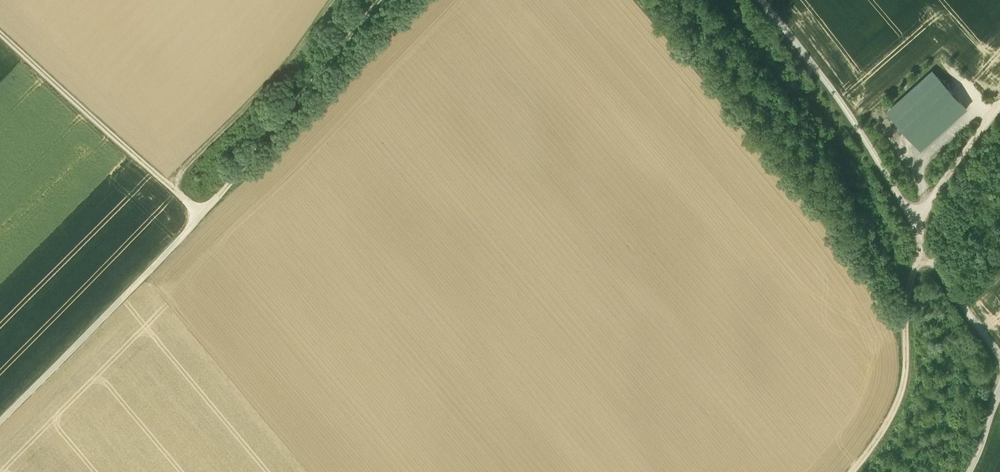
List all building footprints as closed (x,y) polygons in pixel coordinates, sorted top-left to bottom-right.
[(932,73),(888,113),(922,150),(966,109),(932,73)]
